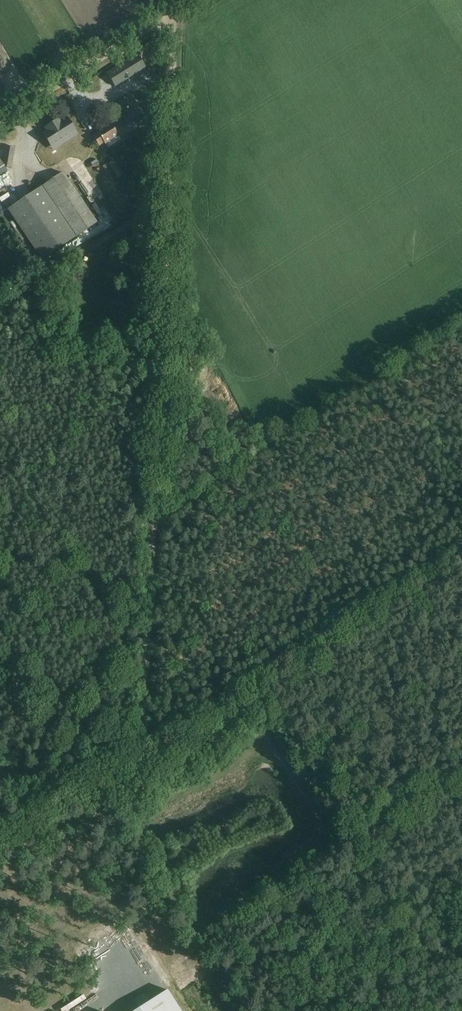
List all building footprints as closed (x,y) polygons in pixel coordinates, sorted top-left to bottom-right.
[(145,68),(137,55),(107,74),(115,87),(145,68)] [(118,97),(126,125),(124,126),(126,132),(140,128),(131,94),(118,97)] [(69,133),(70,134),(75,131),(67,119),(60,123),(58,120),(46,128),(48,131),(43,134),(52,147),(59,142),(58,140),(69,133)] [(97,134),(91,137),(98,148),(103,144),(106,150),(127,137),(119,124),(113,129),(111,125),(104,129),(103,127),(95,132),(97,134)] [(63,172),(42,186),(7,210),(41,260),(76,237),(97,222),(66,176),(63,172)] [(25,268),(30,276),(37,272),(22,249),(15,254),(24,268),(25,268)] [(0,284),(5,292),(16,285),(10,277),(0,284)] [(167,990),(135,1010),(180,1010),(167,990)]
